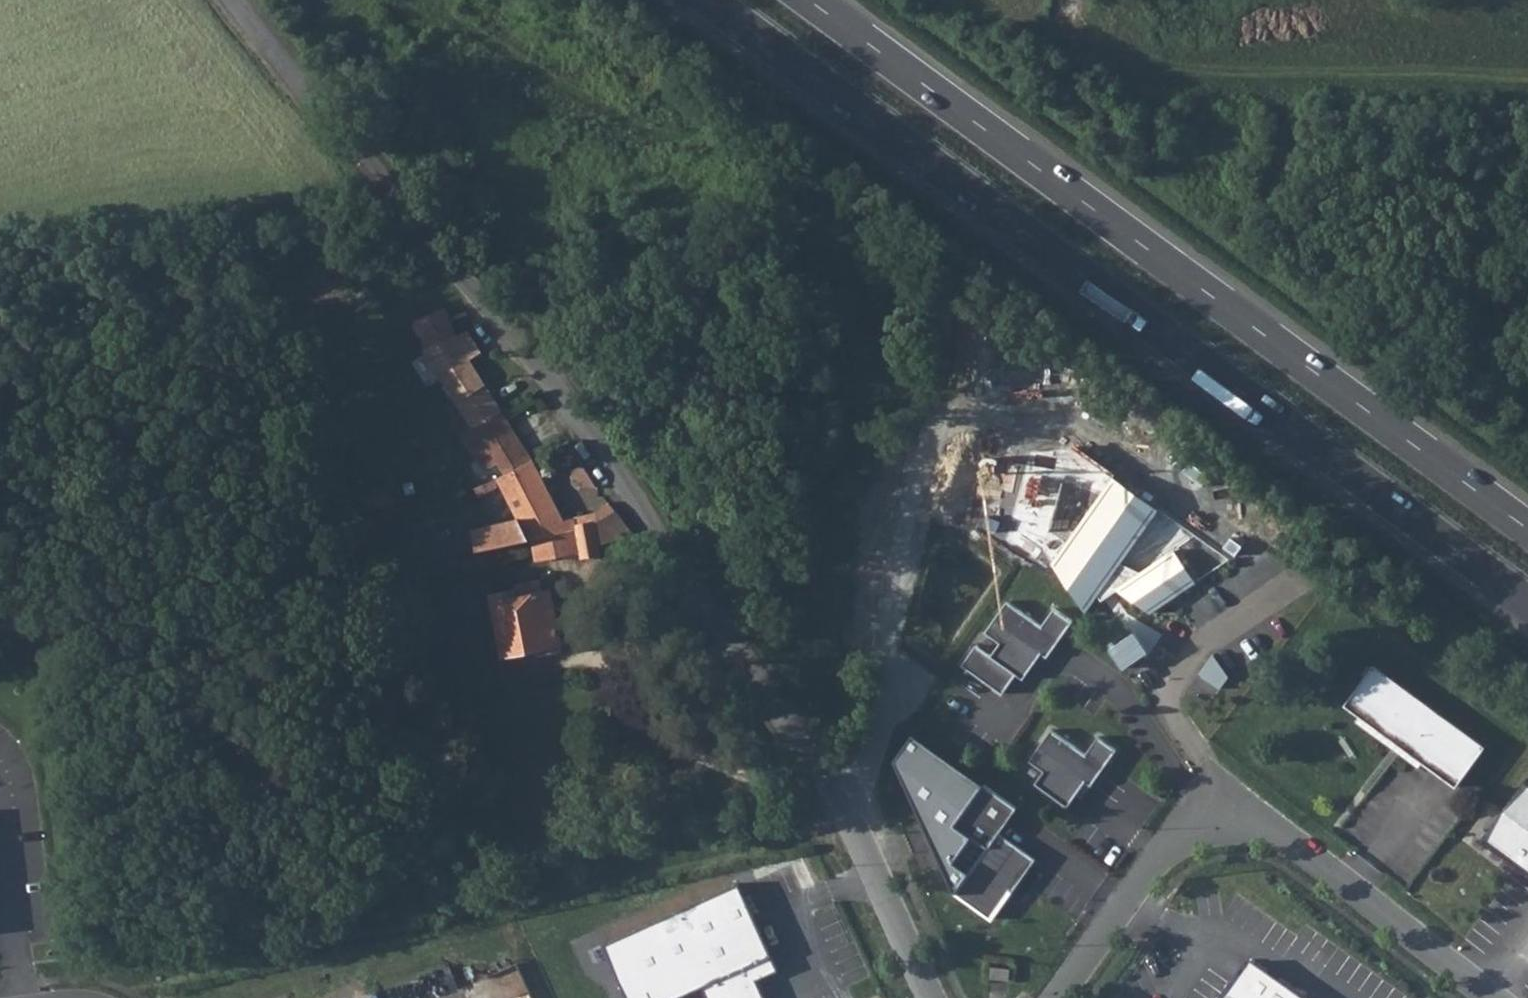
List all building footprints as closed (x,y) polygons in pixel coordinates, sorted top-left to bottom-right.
[(473,429),(502,412),(470,359),(481,352),(468,330),(456,336),(445,307),(415,319),(426,348),(423,349),(461,410),(473,429)] [(461,410),(449,418),(461,436),(473,429),(461,410)] [(486,470),(499,463),(505,474),(532,460),(503,414),(502,412),(473,429),(461,436),(476,461),(480,459),(486,470)] [(473,529),(478,550),(532,539),(575,530),(575,527),(593,523),(598,522),(597,514),(563,520),(532,460),(505,474),(498,479),(521,524),(512,527),(510,521),(473,529)] [(581,488),(597,487),(582,464),(570,472),(581,488)] [(442,487),(457,482),(454,471),(439,476),(442,487)] [(1119,478),(1053,566),(1088,615),(1100,600),(1116,591),(1156,618),(1204,584),(1179,550),(1141,573),(1127,563),(1167,511),(1119,478)] [(494,480),(476,487),(479,495),(497,485),(494,480)] [(593,523),(598,545),(633,535),(615,510),(609,503),(596,512),(597,514),(598,522),(593,523)] [(575,527),(575,530),(580,551),(581,557),(599,553),(598,545),(593,523),(575,527)] [(536,560),(580,551),(575,530),(532,539),(536,560)] [(551,589),(543,591),(540,578),(514,584),(515,589),(492,594),(502,642),(524,637),(526,649),(562,642),(551,589)] [(1045,627),(1009,603),(988,635),(1003,645),(994,657),(980,647),(965,668),(1007,696),(1020,677),(1027,681),(1037,668),(1045,655),(1051,659),(1076,622),(1057,609),(1045,627)] [(502,642),(504,654),(526,649),(524,637),(502,642)] [(1051,659),(1045,655),(1037,668),(1042,671),(1051,659)] [(1220,660),(1199,679),(1214,695),(1235,676),(1220,660)] [(1485,748),(1374,666),(1344,706),(1455,788),(1485,748)] [(1053,731),(1030,762),(1045,773),(1037,785),(1069,808),(1087,783),(1093,788),(1119,751),(1100,738),(1087,755),(1053,731)] [(1526,780),(1487,834),(1511,852),(1506,859),(1527,874),(1527,782),(1526,780)] [(1087,783),(1069,808),(1075,812),(1093,788),(1087,783)] [(1019,809),(986,786),(957,826),(989,849),(957,895),(992,920),(1012,892),(1014,894),(1038,861),(1001,835),(1019,809)] [(1511,852),(1487,834),(1482,841),(1506,859),(1511,852)] [(603,945),(626,997),(679,997),(701,988),(705,997),(764,997),(756,981),(778,971),(739,884),(603,945)] [(1248,961),(1222,997),(1301,997),(1248,961)] [(992,967),(991,978),(1009,980),(1010,969),(992,967)]
